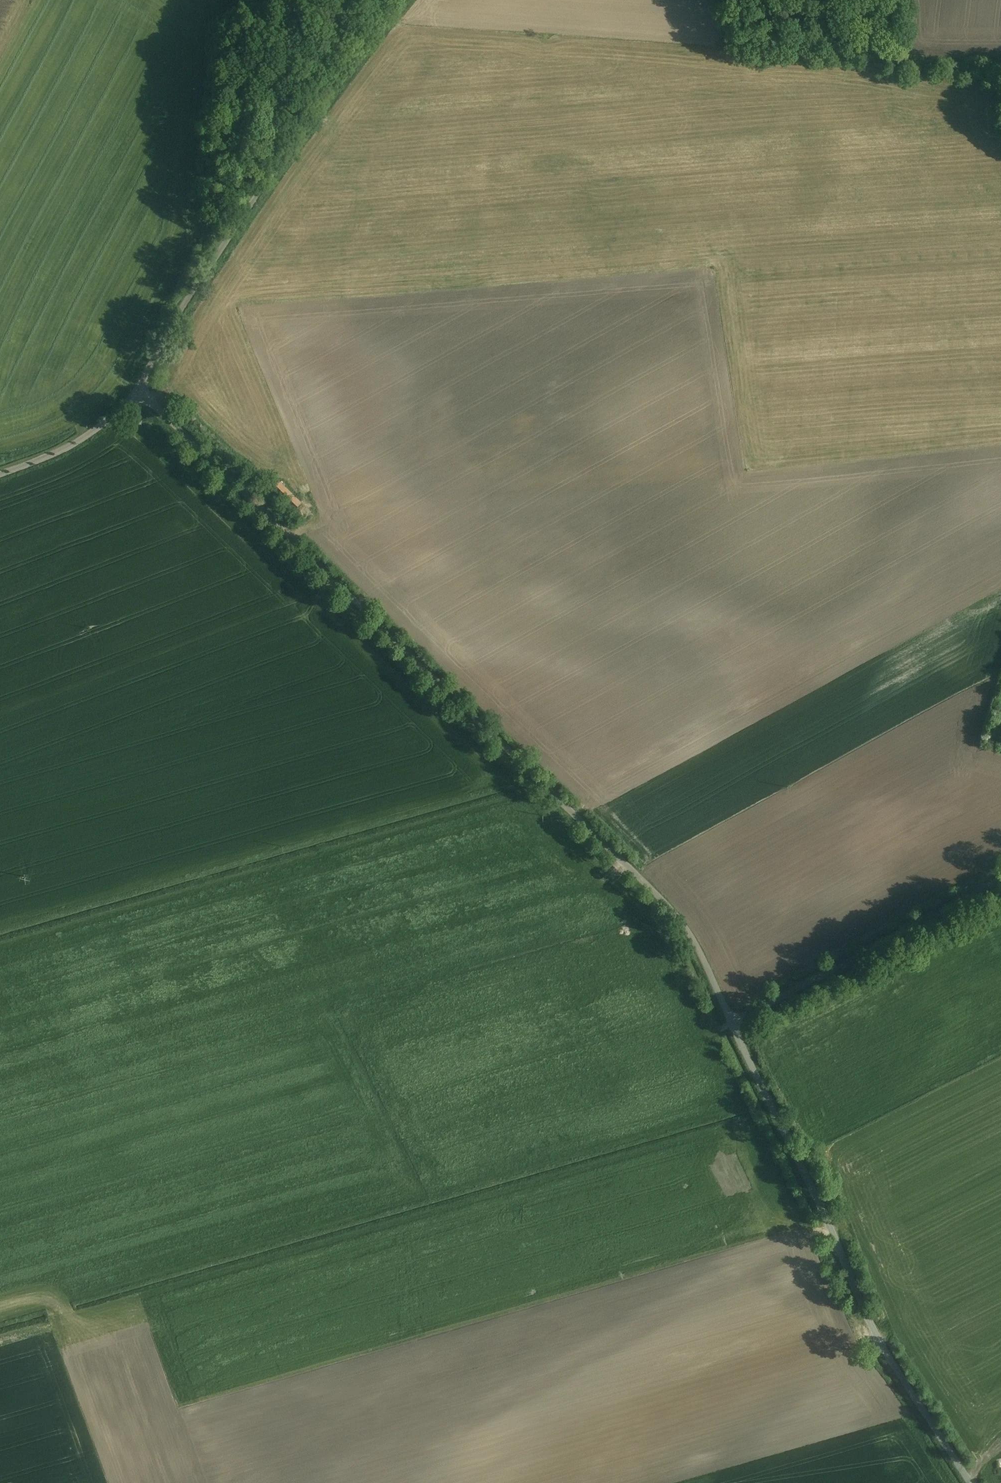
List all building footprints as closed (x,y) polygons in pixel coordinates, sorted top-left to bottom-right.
[(292,510),(301,501),(278,479),(269,488),(292,510)]
